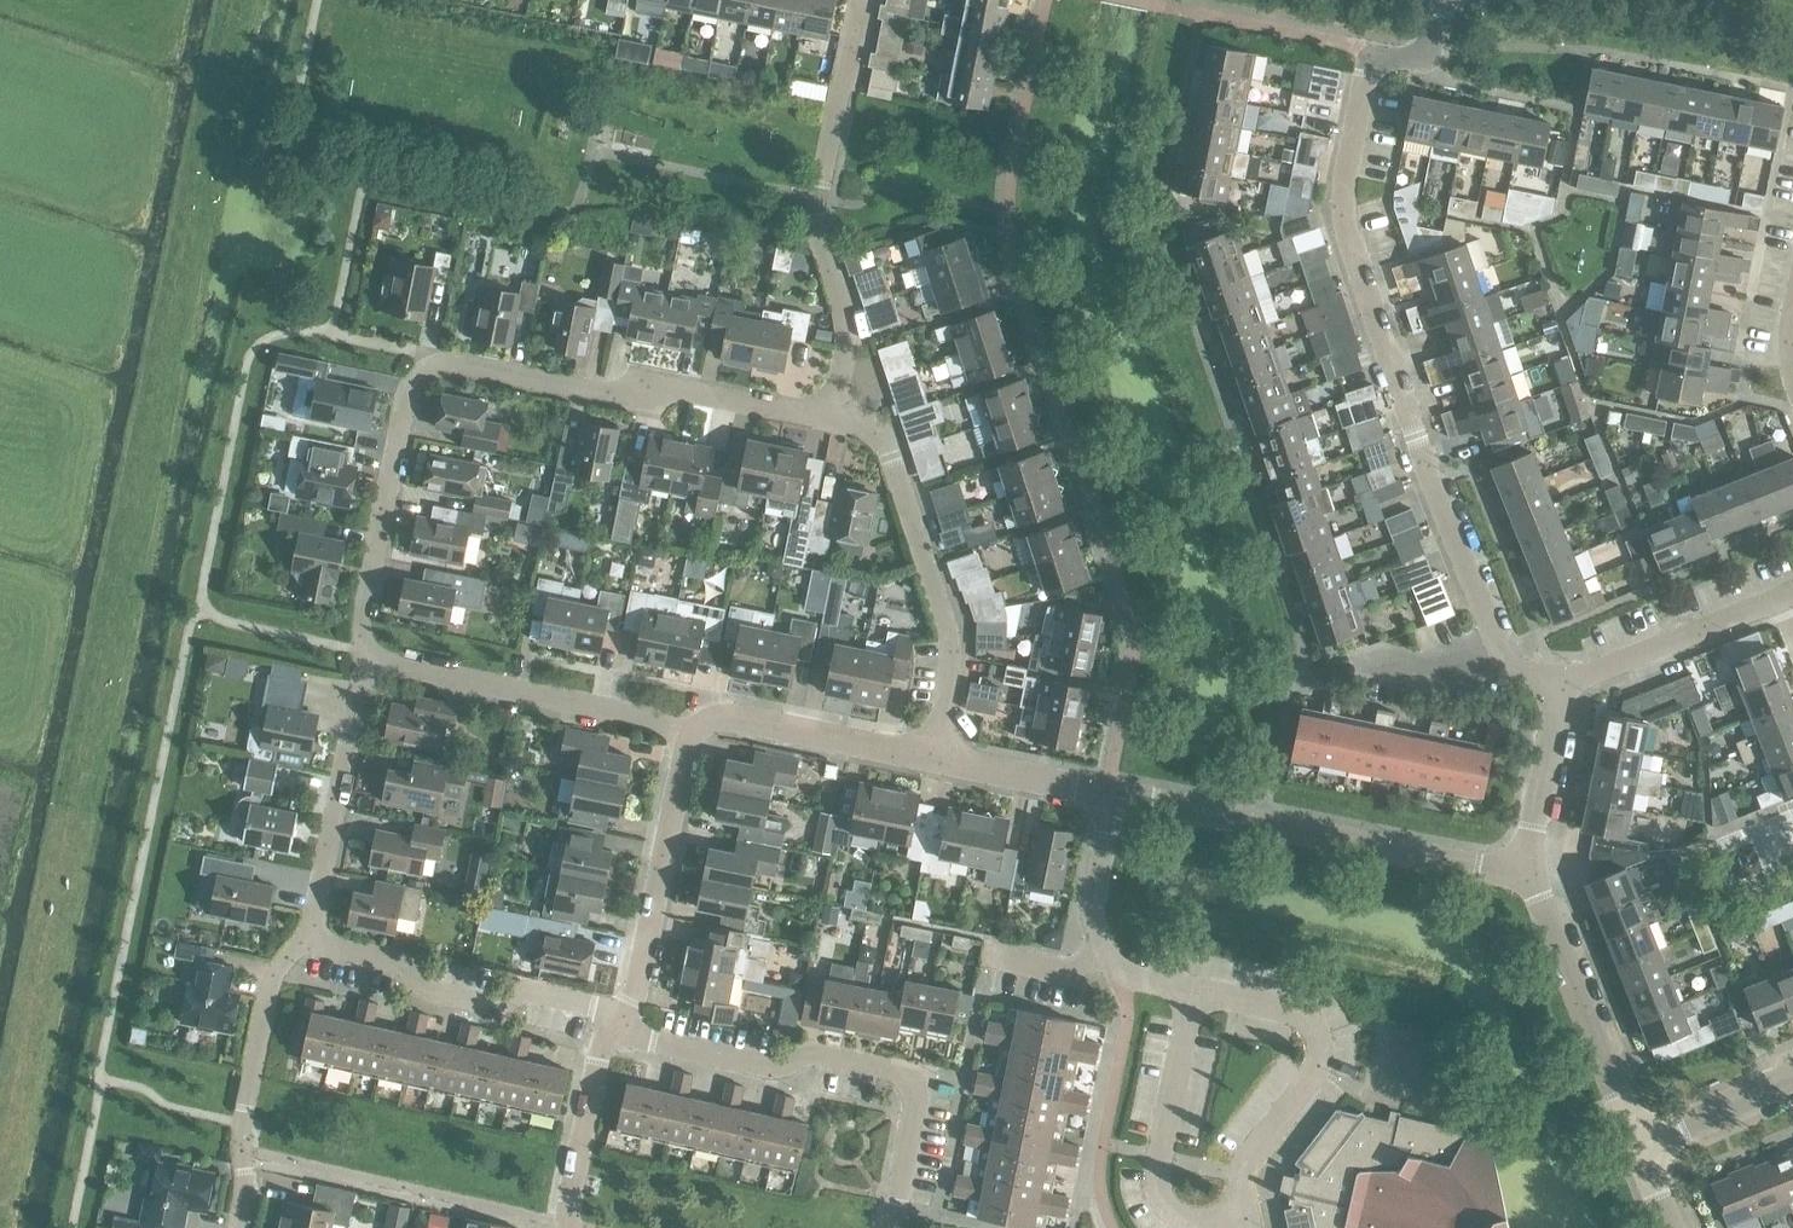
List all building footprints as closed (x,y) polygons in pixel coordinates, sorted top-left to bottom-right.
[(692,10),(694,0),(666,0),(665,5),(692,10)] [(719,15),(723,0),(694,0),(692,10),(719,15)] [(746,21),(751,0),(723,0),(719,15),(746,21)] [(773,26),(779,0),(751,0),(746,21),(773,26)] [(800,32),(807,0),(779,0),(773,26),(800,32)] [(800,32),(829,37),(836,0),(807,0),(800,32)] [(966,4),(1007,12),(1009,0),(967,0),(966,4)] [(878,18),(891,20),(894,6),(881,3),(878,18)] [(945,13),(943,24),(1002,36),(1007,12),(966,4),(963,17),(945,13)] [(894,6),(891,20),(907,23),(910,9),(894,6)] [(959,37),(956,52),(997,60),(1002,36),(943,24),(941,33),(959,37)] [(617,56),(632,59),(635,44),(620,41),(617,56)] [(1210,43),(1205,69),(1251,78),(1256,53),(1210,43)] [(672,52),(669,67),(680,69),(684,54),(672,52)] [(868,66),(881,69),(884,54),(871,52),(868,66)] [(942,73),(942,74),(992,84),(997,60),(956,52),(952,75),(942,73)] [(884,54),(881,69),(897,72),(900,58),(884,54)] [(685,57),(683,68),(693,70),(695,59),(685,57)] [(709,77),(715,78),(718,63),(712,62),(709,77)] [(1584,110),(1612,116),(1621,73),(1593,68),(1584,110)] [(1205,69),(1200,93),(1246,102),(1251,78),(1205,69)] [(1612,116),(1639,121),(1648,79),(1621,73),(1612,116)] [(992,84),(942,74),(937,99),(987,109),(992,84)] [(1639,121),(1666,127),(1675,84),(1648,79),(1639,121)] [(1308,97),(1322,100),(1325,86),(1311,83),(1308,97)] [(870,84),(868,94),(891,99),(893,89),(870,84)] [(1666,127),(1693,132),(1702,90),(1675,84),(1666,127)] [(1325,86),(1322,100),(1336,103),(1339,89),(1325,86)] [(813,97),(824,100),(826,90),(815,88),(813,97)] [(1693,132),(1720,138),(1729,95),(1702,90),(1693,132)] [(1200,93),(1195,117),(1241,126),(1246,102),(1200,93)] [(1405,137),(1433,143),(1442,101),(1414,95),(1405,137)] [(1720,138),(1747,143),(1756,101),(1729,95),(1720,138)] [(1433,143),(1460,149),(1469,106),(1442,101),(1433,143)] [(1756,101),(1747,143),(1775,149),(1784,106),(1756,101)] [(1460,149),(1487,154),(1496,112),(1469,106),(1460,149)] [(1487,154),(1514,160),(1522,117),(1496,112),(1487,154)] [(1195,117),(1190,141),(1236,150),(1241,126),(1195,117)] [(1522,117),(1514,160),(1542,165),(1551,123),(1522,117)] [(1298,146),(1312,148),(1315,134),(1301,131),(1298,146)] [(1315,134),(1312,148),(1326,151),(1329,137),(1315,134)] [(1550,140),(1546,164),(1561,166),(1566,142),(1550,140)] [(1185,166),(1231,175),(1247,178),(1252,153),(1236,150),(1190,141),(1185,166)] [(1294,163),(1297,152),(1285,150),(1283,160),(1294,163)] [(1662,156),(1659,173),(1676,176),(1679,159),(1662,156)] [(1231,175),(1185,166),(1180,191),(1199,195),(1201,200),(1215,203),(1219,199),(1226,200),(1231,175)] [(1634,184),(1654,188),(1657,174),(1636,170),(1634,184)] [(1577,188),(1597,192),(1600,177),(1580,173),(1577,188)] [(1677,178),(1657,174),(1654,188),(1674,192),(1677,178)] [(1600,177),(1597,192),(1617,196),(1620,181),(1600,177)] [(1288,194),(1302,197),(1305,183),(1291,180),(1288,194)] [(1688,195),(1708,199),(1711,185),(1691,181),(1688,195)] [(1305,183),(1302,197),(1316,200),(1319,186),(1305,183)] [(1711,185),(1708,199),(1728,203),(1731,189),(1711,185)] [(1742,206),(1763,210),(1766,196),(1745,192),(1742,206)] [(1447,210),(1475,215),(1478,202),(1450,196),(1447,210)] [(1674,200),(1669,228),(1721,238),(1724,223),(1759,230),(1762,217),(1727,210),(1674,200)] [(1394,207),(1402,231),(1417,226),(1422,204),(1409,202),(1394,207)] [(379,203),(372,238),(387,241),(390,225),(394,206),(379,203)] [(1482,217),(1502,221),(1505,207),(1485,203),(1482,217)] [(1525,211),(1505,207),(1502,221),(1522,225),(1525,211)] [(1309,217),(1286,217),(1282,235),(1284,242),(1314,232),(1309,217)] [(1188,243),(1197,268),(1242,253),(1233,228),(1215,234),(1211,221),(1185,229),(1190,243),(1188,243)] [(680,229),(669,226),(668,232),(672,239),(677,240),(680,229)] [(1402,231),(1409,250),(1423,245),(1443,238),(1445,230),(1441,229),(1417,226),(1402,231)] [(1669,228),(1663,255),(1739,270),(1742,258),(1718,253),(1721,238),(1669,228)] [(979,266),(969,237),(943,245),(938,230),(902,242),(910,269),(927,263),(933,281),(979,266)] [(1429,269),(1434,284),(1474,270),(1465,243),(1447,249),(1443,238),(1423,245),(1409,250),(1412,261),(1392,268),(1397,280),(1429,269)] [(1325,243),(1312,248),(1316,262),(1330,257),(1325,243)] [(1316,262),(1312,248),(1298,253),(1302,266),(1316,262)] [(434,268),(399,261),(395,277),(389,276),(385,279),(382,292),(385,296),(391,297),(389,310),(378,308),(378,309),(425,318),(432,281),(447,283),(452,255),(437,252),(434,268)] [(1197,268),(1205,292),(1250,277),(1242,253),(1197,268)] [(1673,259),(1667,284),(1710,292),(1713,277),(1737,282),(1739,270),(1663,255),(1663,257),(1673,259)] [(598,294),(619,299),(623,280),(625,266),(605,262),(598,294)] [(979,266),(933,281),(939,299),(922,305),(926,317),(989,296),(979,266)] [(1406,309),(1410,321),(1483,296),(1474,270),(1434,284),(1439,298),(1406,309)] [(1205,292),(1213,315),(1258,300),(1250,277),(1205,292)] [(859,289),(864,303),(892,294),(887,279),(859,289)] [(623,280),(619,299),(616,313),(632,317),(628,338),(659,344),(669,293),(640,287),(640,284),(623,280)] [(518,310),(535,313),(540,285),(523,281),(520,295),(485,288),(475,337),(466,335),(466,336),(511,346),(518,310)] [(1607,282),(1604,295),(1617,299),(1620,285),(1607,282)] [(1667,284),(1662,311),(1728,324),(1731,312),(1707,307),(1710,292),(1667,284)] [(1341,290),(1327,295),(1332,308),(1346,304),(1341,290)] [(1451,336),(1492,322),(1504,318),(1495,292),(1483,296),(1410,321),(1414,332),(1446,321),(1451,336)] [(694,329),(710,333),(717,299),(699,295),(698,299),(669,293),(659,344),(690,351),(694,329)] [(892,294),(864,303),(869,318),(897,309),(892,294)] [(718,295),(717,299),(710,333),(727,336),(723,358),(728,359),(727,364),(748,368),(748,363),(753,364),(762,322),(764,310),(763,314),(745,310),(747,301),(718,295)] [(560,331),(556,350),(588,356),(599,301),(583,297),(573,304),(557,301),(551,329),(560,331)] [(1213,315),(1221,338),(1265,323),(1258,300),(1213,315)] [(1581,323),(1587,300),(1566,320),(1581,323)] [(1318,313),(1316,306),(1302,311),(1310,334),(1329,328),(1323,311),(1318,313)] [(757,370),(778,374),(779,369),(784,370),(791,338),(806,341),(811,314),(784,308),(783,314),(764,310),(762,322),(753,364),(758,365),(757,370)] [(956,336),(962,353),(1003,340),(994,311),(936,330),(939,341),(956,336)] [(1662,311),(1656,338),(1656,339),(1668,341),(1668,340),(1699,346),(1699,345),(1702,331),(1726,336),(1728,324),(1662,311)] [(1424,361),(1428,373),(1501,348),(1492,322),(1451,336),(1456,350),(1424,361)] [(1221,338),(1229,362),(1273,347),(1265,323),(1221,338)] [(819,330),(817,340),(831,342),(833,332),(819,330)] [(1357,337),(1343,341),(1348,355),(1362,350),(1357,337)] [(1649,364),(1663,367),(1729,380),(1731,368),(1707,364),(1711,347),(1699,345),(1699,346),(1668,340),(1668,341),(1656,339),(1656,338),(1655,338),(1649,364)] [(1012,369),(1010,363),(1015,362),(1008,342),(1004,343),(1003,340),(962,353),(967,371),(951,377),(954,388),(1012,369)] [(1348,355),(1343,341),(1329,346),(1334,360),(1348,355)] [(1229,362),(1236,385),(1281,370),(1273,347),(1229,362)] [(1464,374),(1469,388),(1510,374),(1501,348),(1428,373),(1432,384),(1464,374)] [(883,364),(888,377),(916,368),(912,354),(883,364)] [(1588,358),(1586,373),(1596,374),(1598,359),(1588,358)] [(1729,380),(1663,367),(1657,395),(1699,403),(1703,387),(1727,392),(1729,380)] [(916,368),(888,377),(892,390),(921,381),(916,368)] [(1241,399),(1244,408),(1289,393),(1281,370),(1236,385),(1238,388),(1234,392),(1236,399),(1241,399)] [(1442,414),(1446,425),(1519,401),(1510,374),(1469,388),(1474,403),(1442,414)] [(320,378),(320,380),(298,376),(291,413),(312,418),(312,419),(369,431),(378,389),(320,378)] [(985,424),(992,422),(1033,408),(1032,404),(1036,402),(1029,383),(1025,384),(1024,380),(967,398),(972,413),(981,410),(985,424)] [(1373,383),(1359,388),(1364,402),(1377,397),(1373,383)] [(1364,402),(1359,388),(1345,393),(1350,406),(1364,402)] [(1244,408),(1252,432),(1297,417),(1289,393),(1244,408)] [(466,433),(463,447),(495,453),(501,425),(485,421),(488,403),(444,394),(437,427),(466,433)] [(1519,401),(1446,425),(1450,437),(1482,426),(1487,441),(1493,439),(1496,451),(1531,439),(1527,428),(1528,427),(1519,401)] [(1033,408),(992,422),(997,439),(980,445),(984,456),(1043,437),(1033,408)] [(1624,427),(1644,431),(1647,416),(1627,412),(1624,427)] [(1647,416),(1644,431),(1664,435),(1667,420),(1647,416)] [(1261,456),(1305,441),(1297,417),(1252,432),(1253,435),(1249,438),(1252,447),(1257,447),(1261,456)] [(1714,418),(1694,426),(1699,440),(1719,432),(1714,418)] [(1699,440),(1694,426),(1674,422),(1671,436),(1695,441),(1699,440)] [(555,481),(573,485),(576,473),(609,479),(619,430),(585,423),(580,447),(562,443),(555,481)] [(906,433),(912,449),(940,439),(935,423),(906,433)] [(1389,431),(1375,436),(1380,449),(1393,445),(1389,431)] [(1585,438),(1592,457),(1606,452),(1599,433),(1585,438)] [(319,503),(330,505),(331,502),(349,505),(357,467),(327,461),(331,443),(293,435),(289,456),(305,459),(298,495),(319,499),(319,503)] [(653,487),(671,491),(681,442),(651,436),(644,469),(627,466),(620,498),(649,504),(653,487)] [(1380,449),(1375,436),(1361,440),(1366,454),(1380,449)] [(1305,441),(1261,456),(1263,464),(1258,468),(1261,476),(1267,476),(1269,480),(1313,464),(1325,460),(1318,437),(1305,441)] [(940,439),(912,449),(916,462),(945,452),(940,439)] [(1760,444),(1785,507),(1792,504),(1792,457),(1781,462),(1772,439),(1760,444)] [(751,491),(769,494),(779,446),(749,440),(742,473),(724,469),(723,479),(718,502),(747,508),(751,491)] [(715,517),(718,502),(723,479),(722,479),(720,485),(704,481),(710,448),(681,442),(671,491),(689,494),(686,511),(715,517)] [(784,515),(795,517),(809,520),(815,488),(802,485),(809,452),(804,451),(805,446),(783,442),(782,447),(779,446),(769,494),(766,509),(784,512),(784,515)] [(1758,471),(1744,477),(1760,517),(1785,507),(1760,444),(1749,448),(1758,471)] [(1004,478),(1010,495),(1057,480),(1047,451),(989,470),(993,481),(1004,478)] [(1492,467),(1502,493),(1542,477),(1532,451),(1492,467)] [(1680,472),(1672,451),(1663,455),(1671,475),(1680,472)] [(1606,452),(1592,457),(1600,476),(1614,471),(1606,452)] [(482,496),(488,467),(432,455),(425,488),(472,498),(473,494),(478,495),(475,512),(499,516),(502,500),(482,496)] [(1274,494),(1276,502),(1276,503),(1316,490),(1316,491),(1322,489),(1321,488),(1313,464),(1269,480),(1269,482),(1264,486),(1267,494),(1274,494)] [(1621,470),(1627,485),(1635,481),(1629,467),(1621,470)] [(1376,497),(1373,489),(1367,473),(1352,478),(1357,495),(1355,496),(1358,503),(1362,502),(1376,497)] [(1502,493),(1513,519),(1553,503),(1542,477),(1502,493)] [(1744,477),(1718,487),(1734,527),(1760,517),(1744,477)] [(1400,478),(1386,483),(1392,497),(1405,491),(1400,478)] [(1057,480),(1010,495),(1015,513),(1004,517),(1008,528),(1066,509),(1057,480)] [(1392,497),(1386,483),(1373,489),(1376,497),(1378,502),(1392,497)] [(1605,489),(1613,508),(1626,503),(1619,484),(1605,489)] [(1270,503),(1279,529),(1324,514),(1335,510),(1327,486),(1321,488),(1322,489),(1316,491),(1316,490),(1276,503),(1276,502),(1270,503)] [(815,516),(814,521),(811,532),(808,550),(828,554),(831,537),(867,544),(877,494),(840,487),(833,520),(815,516)] [(1691,498),(1696,508),(1698,508),(1710,537),(1734,527),(1718,487),(1691,498)] [(544,525),(550,498),(534,494),(528,522),(544,525)] [(935,505),(939,518),(968,509),(964,495),(935,505)] [(1513,519),(1523,544),(1563,528),(1553,503),(1513,519)] [(1626,503),(1613,508),(1620,527),(1634,522),(1626,503)] [(1698,508),(1696,508),(1671,518),(1687,558),(1714,548),(1710,537),(1698,508)] [(968,509),(939,518),(944,531),(972,522),(968,509)] [(412,553),(463,563),(469,532),(484,535),(487,516),(459,510),(456,524),(419,517),(412,553)] [(301,597),(331,603),(336,580),(339,580),(347,542),(314,535),(317,519),(282,512),(278,530),(299,534),(295,557),(290,560),(293,565),(292,571),(306,574),(301,597)] [(1279,529),(1287,553),(1332,537),(1324,514),(1279,529)] [(1687,558),(1671,518),(1645,529),(1661,569),(1687,558)] [(1033,547),(1039,565),(1080,551),(1071,522),(1018,540),(1022,551),(1033,547)] [(1419,524),(1405,529),(1411,542),(1424,537),(1419,524)] [(791,528),(783,563),(804,567),(808,550),(811,532),(791,528)] [(1523,544),(1533,570),(1573,554),(1563,528),(1523,544)] [(1411,542),(1405,529),(1392,535),(1397,548),(1411,542)] [(552,545),(569,548),(572,534),(555,531),(552,545)] [(1626,541),(1633,560),(1647,554),(1639,535),(1626,541)] [(1287,553),(1295,576),(1340,560),(1332,537),(1287,553)] [(640,547),(638,563),(655,566),(657,550),(640,547)] [(1080,551),(1039,565),(1048,594),(1090,580),(1080,551)] [(1533,570),(1543,596),(1583,580),(1573,554),(1533,570)] [(1647,554),(1633,560),(1641,579),(1654,573),(1647,554)] [(1295,576),(1303,599),(1348,584),(1340,560),(1295,576)] [(781,578),(784,564),(769,561),(768,569),(773,576),(781,578)] [(746,565),(737,567),(740,576),(744,575),(748,569),(746,565)] [(958,576),(963,590),(991,580),(987,567),(958,576)] [(1443,583),(1437,569),(1424,575),(1429,589),(1443,583)] [(407,578),(400,613),(449,622),(453,603),(482,608),(487,580),(445,571),(442,585),(407,578)] [(1449,599),(1443,583),(1429,589),(1424,575),(1410,580),(1422,611),(1449,599)] [(541,640),(571,646),(580,603),(582,589),(564,586),(565,583),(540,578),(534,607),(547,610),(541,640)] [(991,580),(963,590),(967,603),(996,593),(991,580)] [(1554,622),(1594,606),(1605,602),(1601,591),(1590,595),(1583,580),(1543,596),(1548,608),(1544,611),(1548,619),(1552,618),(1554,622)] [(1303,599),(1310,622),(1355,606),(1348,584),(1303,599)] [(580,603),(571,646),(601,652),(607,622),(620,625),(626,595),(601,590),(598,607),(580,603)] [(666,665),(679,600),(632,590),(625,623),(643,626),(636,659),(666,665)] [(726,609),(679,600),(666,665),(696,671),(702,638),(720,642),(726,609)] [(732,674),(762,680),(771,631),(753,628),(757,611),(732,606),(725,638),(739,641),(732,674)] [(1044,634),(1053,636),(1096,644),(1098,631),(1104,631),(1106,621),(1101,618),(1102,615),(1059,606),(1049,607),(1044,634)] [(1355,606),(1310,622),(1319,646),(1364,631),(1355,606)] [(771,631),(762,680),(791,686),(798,653),(811,655),(818,623),(793,618),(790,635),(771,631)] [(978,621),(977,635),(1008,636),(1008,622),(978,621)] [(827,693),(857,699),(866,650),(848,647),(851,630),(823,624),(816,656),(833,660),(827,693)] [(866,650),(857,699),(861,700),(860,703),(865,705),(867,706),(870,706),(875,707),(880,707),(881,703),(886,705),(893,672),(907,674),(915,636),(889,631),(886,645),(868,641),(866,650)] [(1008,636),(977,635),(977,649),(1007,650),(1008,636)] [(1096,644),(1053,636),(1047,665),(1089,674),(1096,644)] [(1714,688),(1719,699),(1782,674),(1781,672),(1784,667),(1781,660),(1775,659),(1771,646),(1730,662),(1737,679),(1714,688)] [(230,657),(209,652),(206,670),(219,672),(227,667),(230,657)] [(1691,673),(1690,674),(1677,679),(1688,706),(1702,701),(1691,673)] [(279,763),(282,749),(311,755),(318,716),(299,712),(296,708),(301,680),(270,674),(259,727),(251,732),(248,752),(254,758),(279,763)] [(1746,701),(1752,717),(1792,701),(1782,674),(1719,699),(1723,710),(1746,701)] [(1042,691),(1038,709),(1080,718),(1087,688),(1027,676),(1024,688),(1042,691)] [(1688,706),(1677,679),(1663,684),(1674,712),(1688,706)] [(972,682),(969,695),(999,701),(1001,688),(972,682)] [(1674,712),(1663,684),(1650,689),(1661,717),(1674,712)] [(1661,717),(1650,689),(1637,695),(1648,722),(1661,717)] [(1330,712),(1332,699),(1334,693),(1326,691),(1321,718),(1300,713),(1292,756),(1320,761),(1328,719),(1330,712)] [(999,701),(969,695),(966,709),(996,715),(999,701)] [(1606,713),(1600,743),(1642,752),(1648,722),(1637,695),(1623,700),(1620,716),(1606,713)] [(387,738),(439,749),(444,722),(454,724),(458,705),(420,697),(417,710),(394,705),(387,738)] [(1342,701),(1332,699),(1330,712),(1339,714),(1342,701)] [(1740,753),(1792,733),(1792,703),(1792,701),(1752,717),(1758,732),(1735,742),(1740,753)] [(1376,721),(1385,723),(1387,710),(1379,708),(1376,721)] [(1080,718),(1038,709),(1034,728),(1017,724),(1015,736),(1074,748),(1080,718)] [(1387,710),(1385,723),(1394,725),(1396,712),(1387,710)] [(1328,719),(1320,761),(1347,767),(1356,725),(1328,719)] [(1430,732),(1439,734),(1442,721),(1433,719),(1430,732)] [(1442,721),(1439,734),(1448,736),(1451,723),(1442,721)] [(1465,746),(1456,789),(1484,795),(1493,752),(1511,755),(1516,729),(1490,724),(1485,750),(1465,746)] [(1347,767),(1374,772),(1383,730),(1356,725),(1347,767)] [(581,760),(578,777),(626,787),(632,757),(597,750),(600,736),(567,729),(561,756),(581,760)] [(1374,772),(1402,778),(1410,736),(1383,730),(1374,772)] [(1773,771),(1792,763),(1792,733),(1740,753),(1744,764),(1767,755),(1773,771)] [(1725,734),(1708,735),(1708,742),(1725,741),(1725,734)] [(1402,778),(1429,783),(1437,741),(1410,736),(1402,778)] [(1429,783),(1456,789),(1465,746),(1437,741),(1429,783)] [(1600,743),(1594,771),(1661,785),(1663,773),(1639,768),(1642,752),(1600,743)] [(728,759),(722,789),(771,799),(774,782),(794,786),(800,759),(766,752),(763,766),(728,759)] [(248,821),(244,842),(291,851),(299,813),(260,805),(262,800),(264,796),(265,791),(273,793),(279,765),(251,759),(245,787),(253,789),(252,796),(248,796),(243,798),(239,801),(238,806),(237,811),(239,815),(243,819),(248,821)] [(414,759),(411,773),(391,769),(384,802),(439,813),(443,794),(462,798),(468,770),(414,759)] [(1773,771),(1780,786),(1757,795),(1762,807),(1792,795),(1792,763),(1773,771)] [(1594,771),(1588,800),(1631,808),(1634,792),(1658,797),(1661,785),(1594,771)] [(626,787),(578,777),(572,806),(561,804),(558,818),(597,826),(599,812),(621,816),(626,787)] [(505,781),(489,778),(487,789),(503,792),(505,781)] [(852,832),(881,838),(891,789),(861,783),(854,816),(839,813),(833,843),(849,846),(852,832)] [(751,825),(748,840),(781,847),(787,819),(767,815),(771,799),(722,789),(716,818),(751,825)] [(907,858),(923,861),(928,839),(930,831),(914,828),(920,795),(891,789),(881,838),(910,843),(907,858)] [(1589,855),(1589,856),(1648,850),(1647,842),(1625,838),(1631,808),(1588,800),(1582,829),(1594,831),(1589,855)] [(951,859),(970,863),(980,814),(950,809),(943,842),(928,839),(923,861),(921,871),(948,876),(951,859)] [(985,884),(1012,889),(1017,861),(1019,850),(1004,847),(1009,820),(980,814),(970,863),(988,866),(985,884)] [(372,863),(422,873),(426,856),(440,859),(446,829),(417,823),(414,838),(378,830),(372,863)] [(568,843),(562,872),(607,881),(608,878),(613,877),(615,868),(611,864),(613,852),(592,847),(595,833),(561,826),(558,841),(568,843)] [(1017,861),(1012,889),(1010,897),(1025,900),(1027,890),(1058,896),(1060,887),(1061,887),(1072,833),(1039,826),(1031,864),(1017,861)] [(710,848),(704,878),(753,888),(756,871),(776,875),(781,847),(748,840),(745,855),(710,848)] [(1585,883),(1597,911),(1637,895),(1626,867),(1649,858),(1648,850),(1589,856),(1598,878),(1585,883)] [(220,876),(212,913),(266,924),(273,886),(233,878),(236,861),(205,855),(201,873),(220,876)] [(607,881),(562,872),(556,901),(546,899),(543,914),(577,921),(580,907),(601,911),(604,898),(609,896),(611,888),(607,884),(607,881)] [(835,874),(828,872),(823,898),(830,899),(835,874)] [(1696,894),(1688,874),(1675,880),(1682,899),(1696,894)] [(733,914),(730,929),(763,935),(766,921),(758,919),(761,906),(749,904),(753,888),(704,878),(698,907),(733,914)] [(356,892),(350,923),(355,924),(354,927),(367,930),(368,926),(396,932),(399,917),(417,921),(424,889),(393,882),(390,898),(356,892)] [(467,882),(464,894),(482,898),(484,885),(467,882)] [(488,890),(485,905),(496,907),(499,892),(488,890)] [(1597,911),(1607,938),(1648,922),(1637,895),(1597,911)] [(1781,921),(1792,916),(1792,900),(1776,907),(1781,921)] [(484,905),(479,927),(495,930),(499,909),(484,905)] [(840,908),(825,905),(823,917),(838,920),(840,908)] [(1762,928),(1781,921),(1776,907),(1757,915),(1762,928)] [(851,918),(866,921),(868,911),(853,908),(851,918)] [(1689,915),(1696,934),(1710,928),(1702,909),(1689,915)] [(868,911),(866,921),(881,924),(883,914),(868,911)] [(541,945),(536,965),(588,976),(595,943),(556,935),(559,921),(531,915),(525,942),(541,945)] [(1741,921),(1721,929),(1726,943),(1746,935),(1741,921)] [(1607,938),(1618,965),(1658,949),(1648,922),(1607,938)] [(901,936),(916,939),(918,928),(903,925),(901,936)] [(686,967),(734,976),(762,982),(771,937),(763,935),(730,929),(716,926),(713,941),(692,937),(691,945),(685,945),(683,960),(687,963),(686,967)] [(918,928),(916,939),(931,942),(933,931),(918,928)] [(1710,928),(1696,934),(1704,953),(1718,947),(1710,928)] [(955,936),(953,946),(968,949),(970,939),(955,936)] [(1618,965),(1629,992),(1669,976),(1658,949),(1618,965)] [(212,1031),(215,1029),(215,1028),(233,1032),(240,994),(229,992),(224,984),(228,981),(231,966),(199,960),(194,985),(190,984),(184,1018),(198,1020),(197,1025),(199,1028),(212,1031)] [(859,1035),(869,1037),(879,989),(866,987),(871,964),(859,961),(854,984),(845,1026),(846,1026),(860,1029),(859,1035)] [(1710,968),(1718,988),(1725,985),(1732,982),(1724,962),(1710,968)] [(734,976),(686,967),(680,996),(701,1001),(698,1016),(734,1024),(738,1007),(728,1005),(734,976)] [(1772,976),(1788,1016),(1792,1014),(1792,968),(1772,976)] [(790,979),(789,986),(802,988),(805,975),(798,974),(790,979)] [(1629,992),(1640,1019),(1680,1003),(1669,976),(1629,992)] [(1732,982),(1725,985),(1736,1012),(1752,1006),(1760,1027),(1788,1016),(1772,976),(1744,987),(1741,978),(1732,982)] [(845,1032),(846,1026),(845,1026),(854,984),(827,979),(826,985),(810,982),(804,1014),(810,1015),(808,1025),(845,1032)] [(904,995),(899,1022),(900,1022),(899,1028),(923,1033),(933,986),(907,980),(904,995)] [(959,991),(933,986),(923,1033),(950,1038),(959,991)] [(879,989),(869,1037),(880,1039),(881,1033),(897,1037),(899,1028),(900,1022),(899,1022),(904,995),(879,989)] [(302,1060),(328,1066),(339,1017),(322,1014),(325,1001),(308,998),(306,1010),(313,1012),(302,1060)] [(328,1066),(354,1072),(370,1001),(362,999),(357,1021),(339,1017),(328,1066)] [(354,1072),(379,1078),(390,1029),(373,1025),(378,1003),(370,1001),(354,1072)] [(1680,1003),(1640,1019),(1651,1046),(1673,1037),(1680,1053),(1721,1037),(1715,1021),(1701,1027),(1696,1015),(1687,1019),(1680,1003)] [(989,1021),(987,1031),(1042,1042),(1048,1016),(1009,1008),(1005,1025),(989,1021)] [(379,1078),(405,1083),(421,1013),(413,1011),(408,1033),(390,1029),(379,1078)] [(405,1083),(430,1089),(441,1041),(424,1037),(429,1015),(421,1013),(405,1083)] [(1048,1016),(1042,1042),(1098,1053),(1100,1044),(1083,1040),(1087,1024),(1048,1016)] [(430,1089),(456,1095),(472,1024),(464,1022),(459,1045),(441,1041),(430,1089)] [(456,1095),(481,1101),(492,1052),(475,1048),(480,1026),(472,1024),(456,1095)] [(1002,1044),(998,1060),(1037,1068),(1042,1042),(987,1031),(985,1041),(1002,1044)] [(481,1101),(507,1107),(523,1036),(514,1034),(509,1056),(492,1052),(481,1101)] [(507,1107),(532,1112),(543,1064),(526,1060),(531,1038),(523,1036),(507,1107)] [(1042,1042),(1037,1068),(1076,1076),(1079,1060),(1096,1063),(1098,1053),(1042,1042)] [(979,1073),(977,1082),(1032,1094),(1037,1068),(998,1060),(995,1076),(979,1073)] [(543,1064),(532,1112),(558,1118),(569,1070),(543,1064)] [(1037,1068),(1032,1094),(1088,1105),(1089,1095),(1073,1092),(1076,1076),(1037,1068)] [(643,1138),(669,1143),(685,1073),(677,1071),(672,1093),(654,1089),(643,1138)] [(669,1143),(694,1149),(705,1101),(688,1097),(693,1075),(685,1073),(669,1143)] [(694,1149),(720,1155),(736,1084),(728,1082),(723,1104),(705,1101),(694,1149)] [(991,1095),(988,1111),(1027,1119),(1032,1094),(977,1082),(975,1092),(991,1095)] [(617,1132),(643,1138),(654,1089),(628,1083),(617,1132)] [(720,1155),(745,1161),(756,1112),(739,1108),(744,1086),(736,1084),(720,1155)] [(745,1161),(771,1167),(787,1096),(779,1094),(774,1116),(756,1112),(745,1161)] [(1032,1094),(1027,1119),(1066,1127),(1069,1111),(1086,1114),(1088,1105),(1032,1094)] [(787,1096),(771,1167),(797,1173),(802,1149),(809,1150),(813,1130),(807,1129),(808,1124),(790,1120),(795,1098),(787,1096)] [(1289,1200),(1293,1201),(1292,1207),(1284,1208),(1289,1227),(1510,1227),(1510,1223),(1498,1168),(1492,1146),(1465,1140),(1467,1131),(1456,1129),(1399,1115),(1397,1123),(1389,1121),(1368,1116),(1365,1115),(1364,1115),(1362,1110),(1357,1113),(1336,1108),(1294,1162),(1300,1166),(1299,1172),(1295,1171),(1289,1200)] [(968,1124),(966,1133),(1022,1145),(1027,1119),(988,1111),(985,1127),(968,1124)] [(1027,1119),(1022,1145),(1077,1156),(1079,1146),(1063,1143),(1066,1127),(1027,1119)] [(981,1147),(978,1162),(1017,1170),(1022,1145),(966,1133),(964,1143),(981,1147)] [(140,1143),(136,1159),(159,1164),(162,1147),(140,1143)] [(1022,1145),(1017,1170),(1055,1178),(1059,1162),(1075,1166),(1077,1156),(1022,1145)] [(1772,1159),(1789,1202),(1792,1200),(1792,1151),(1772,1159)] [(1772,1159),(1742,1171),(1759,1213),(1789,1202),(1772,1159)] [(958,1175),(956,1185),(1011,1196),(1017,1170),(978,1162),(974,1178),(958,1175)] [(175,1227),(180,1227),(184,1212),(191,1207),(207,1210),(214,1174),(193,1170),(190,1166),(179,1164),(175,1166),(160,1163),(153,1198),(146,1203),(142,1221),(175,1227)] [(1017,1170),(1011,1196),(1067,1207),(1069,1197),(1052,1194),(1055,1178),(1017,1170)] [(1759,1213),(1742,1171),(1712,1184),(1729,1226),(1759,1213)] [(281,1227),(331,1227),(333,1222),(350,1225),(357,1192),(324,1184),(320,1208),(287,1201),(281,1227)] [(967,1214),(1006,1222),(1011,1196),(956,1185),(954,1194),(971,1198),(967,1214)] [(1006,1222),(1035,1227),(1045,1227),(1048,1213),(1065,1217),(1067,1207),(1011,1196),(1006,1222)] [(429,1227),(446,1227),(448,1217),(431,1214),(429,1227)] [(465,1218),(463,1227),(516,1227),(465,1218)]
